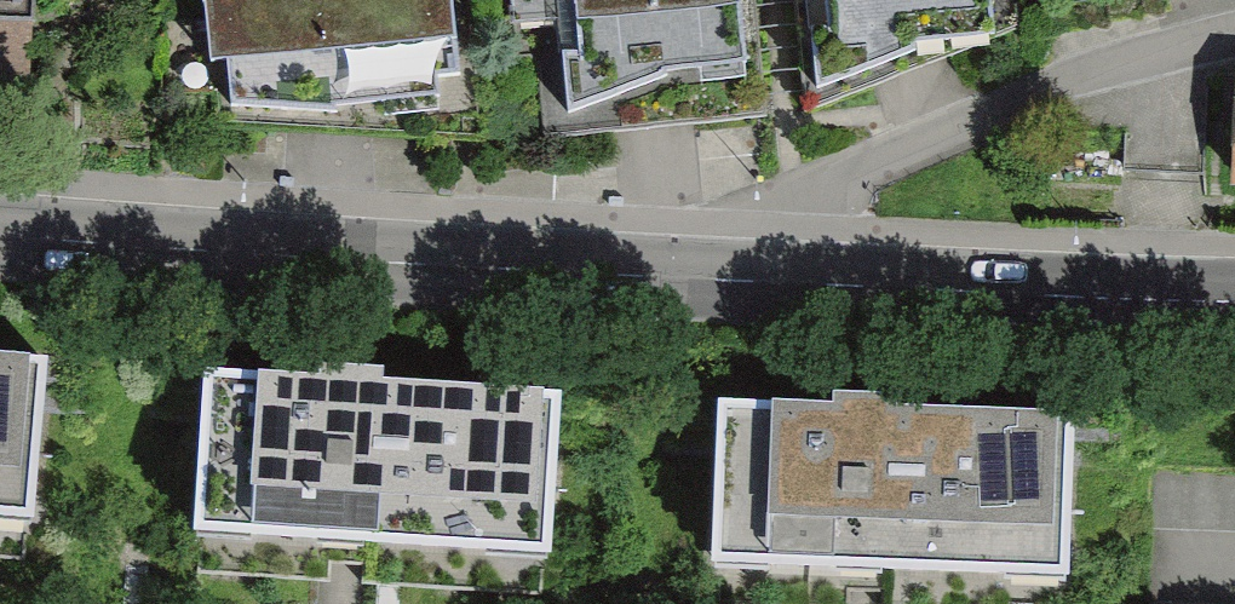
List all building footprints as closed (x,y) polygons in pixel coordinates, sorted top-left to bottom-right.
[(231,112),(476,94),(469,0),(223,0),(231,112)] [(593,109),(676,68),(752,60),(749,0),(582,0),(593,109)] [(851,16),(837,17),(843,89),(936,43),(1011,40),(1010,0),(850,0),(851,16)] [(30,83),(32,20),(0,19),(0,83),(30,83)] [(0,370),(0,551),(33,554),(47,374),(0,370)] [(562,412),(204,389),(192,567),(550,590),(562,412)] [(717,420),(711,597),(937,603),(1070,603),(1076,432),(717,420)]
